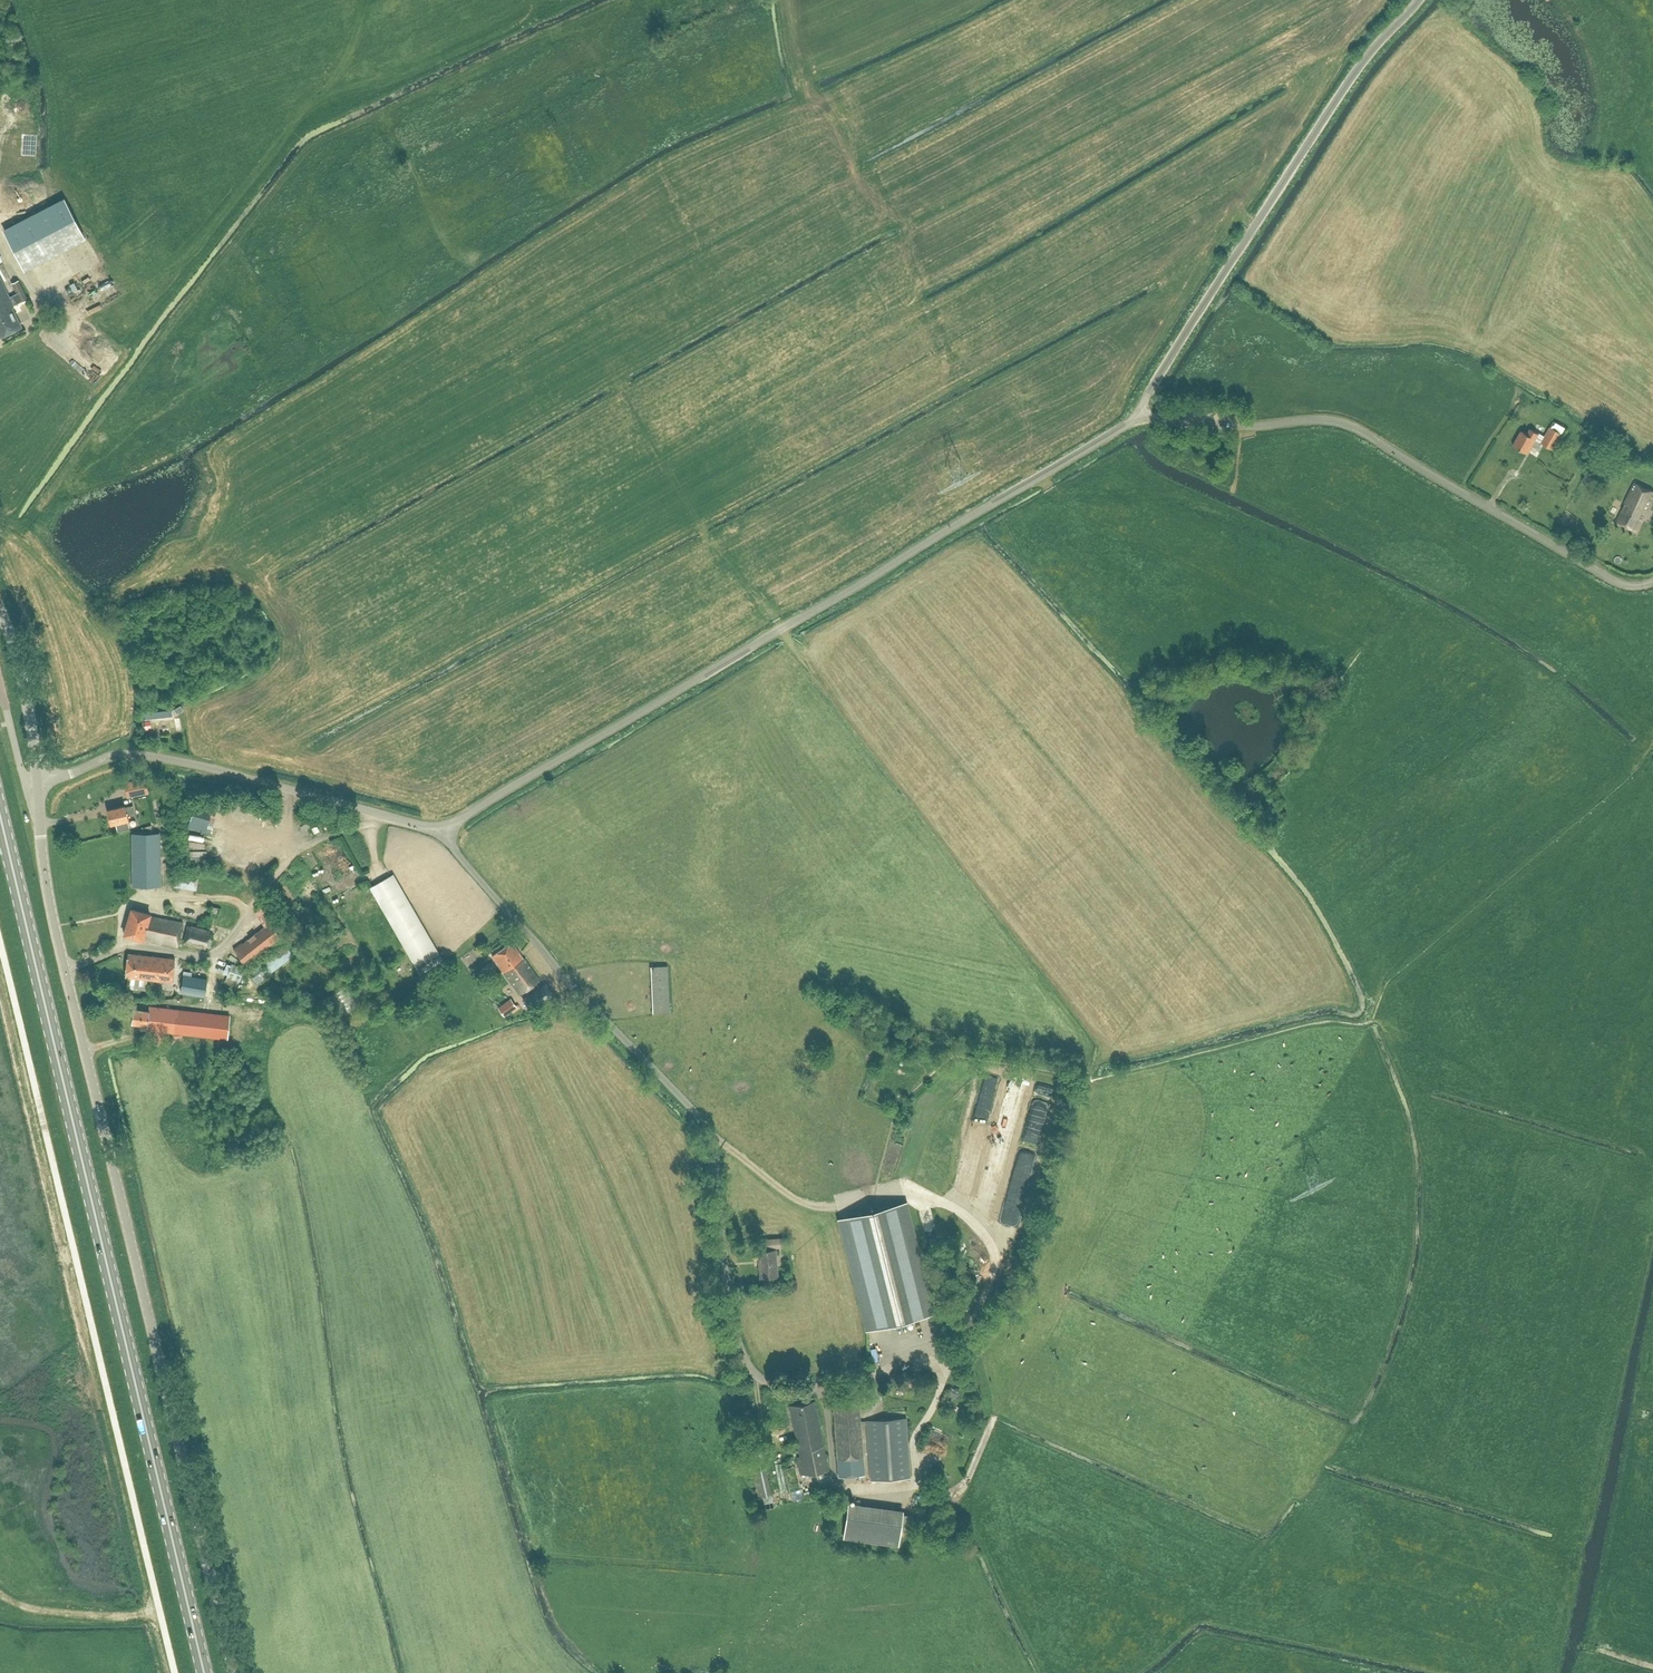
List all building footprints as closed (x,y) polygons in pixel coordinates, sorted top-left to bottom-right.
[(4,229),(25,268),(84,237),(63,198),(4,229)] [(87,270),(89,277),(104,271),(102,265),(87,270)] [(21,326),(11,306),(27,298),(18,279),(11,283),(16,293),(9,296),(0,278),(0,337),(21,326)] [(69,284),(73,292),(78,290),(74,282),(69,284)] [(1562,432),(1550,426),(1541,443),(1552,449),(1562,432)] [(1512,445),(1527,453),(1538,432),(1529,428),(1526,433),(1520,430),(1512,445)] [(1592,480),(1602,461),(1594,457),(1584,476),(1592,480)] [(1652,495),(1652,491),(1635,482),(1624,503),(1625,503),(1617,520),(1636,530),(1644,512),(1645,512),(1652,495)] [(150,685),(159,681),(156,675),(147,679),(150,685)] [(150,718),(173,716),(172,709),(150,712),(150,718)] [(176,732),(182,730),(180,717),(174,719),(176,732)] [(131,782),(126,783),(128,793),(147,789),(144,775),(130,779),(131,782)] [(107,809),(110,823),(115,822),(117,830),(129,827),(126,814),(134,812),(132,804),(125,806),(124,805),(107,809)] [(133,886),(160,886),(159,833),(132,833),(133,886)] [(202,862),(214,867),(221,848),(209,843),(202,862)] [(317,851),(306,859),(314,871),(326,863),(317,851)] [(314,877),(318,884),(331,878),(327,870),(314,877)] [(369,887),(419,973),(442,959),(393,873),(369,887)] [(196,892),(197,879),(175,877),(174,890),(196,892)] [(283,904),(289,902),(282,888),(277,890),(283,904)] [(127,922),(154,929),(180,935),(182,922),(149,915),(149,914),(131,909),(127,922)] [(154,929),(127,922),(124,935),(142,940),(143,938),(160,942),(177,945),(180,935),(154,929)] [(269,922),(243,943),(254,957),(280,936),(269,922)] [(206,949),(210,930),(187,924),(183,943),(206,949)] [(512,941),(492,955),(518,994),(538,980),(512,941)] [(473,950),(459,960),(466,969),(480,960),(473,950)] [(125,976),(161,980),(172,981),(175,958),(128,953),(125,976)] [(258,981),(271,971),(262,959),(249,969),(258,981)] [(232,963),(228,972),(224,982),(236,986),(240,976),(243,967),(232,963)] [(650,966),(652,1012),(669,1011),(667,965),(650,966)] [(192,972),(184,971),(181,992),(204,995),(207,977),(191,975),(192,972)] [(545,983),(534,991),(535,993),(527,998),(534,1008),(553,994),(545,983)] [(515,1005),(510,998),(498,1007),(504,1016),(512,1010),(513,1012),(520,1007),(518,1003),(515,1005)] [(347,1012),(352,1004),(346,1000),(341,1007),(347,1012)] [(147,1028),(177,1032),(177,1033),(207,1037),(227,1039),(229,1014),(209,1012),(180,1009),(180,1010),(150,1006),(149,1010),(133,1008),(131,1022),(147,1024),(147,1028)] [(219,1059),(224,1066),(237,1057),(233,1050),(219,1059)] [(193,1057),(197,1066),(209,1061),(205,1052),(193,1057)] [(999,1147),(1001,1140),(994,1138),(992,1146),(999,1147)] [(867,1329),(932,1313),(904,1202),(839,1218),(867,1329)] [(780,1240),(781,1240),(783,1240),(783,1238),(781,1238),(763,1239),(764,1247),(780,1246),(780,1240)] [(777,1276),(775,1249),(757,1251),(759,1277),(777,1276)] [(833,1399),(838,1476),(863,1474),(860,1423),(866,1423),(870,1480),(909,1477),(905,1417),(860,1421),(858,1397),(833,1399)] [(827,1469),(814,1400),(789,1405),(799,1456),(796,1457),(800,1474),(827,1469)] [(933,1440),(931,1444),(937,1446),(936,1449),(942,1451),(944,1444),(933,1440)] [(774,1506),(763,1459),(750,1462),(758,1496),(752,1498),(755,1510),(774,1506)] [(796,1481),(787,1481),(787,1493),(797,1493),(796,1481)] [(903,1514),(849,1507),(844,1542),(899,1549),(903,1514)]
